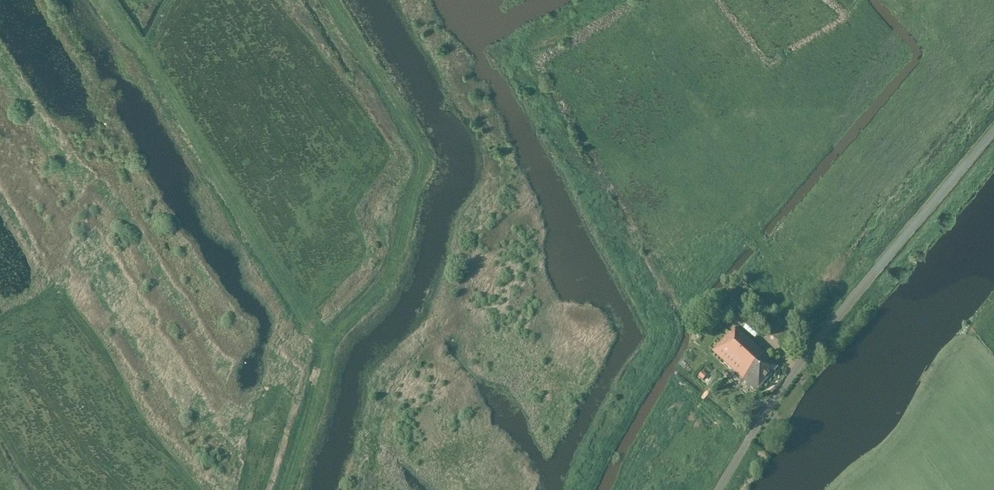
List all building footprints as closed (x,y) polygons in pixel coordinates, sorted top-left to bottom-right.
[(769,335),(765,323),(758,326),(762,337),(769,335)] [(729,333),(713,352),(756,392),(779,367),(737,329),(731,335),(729,333)] [(698,377),(705,382),(708,377),(707,376),(708,375),(703,371),(698,377)]
